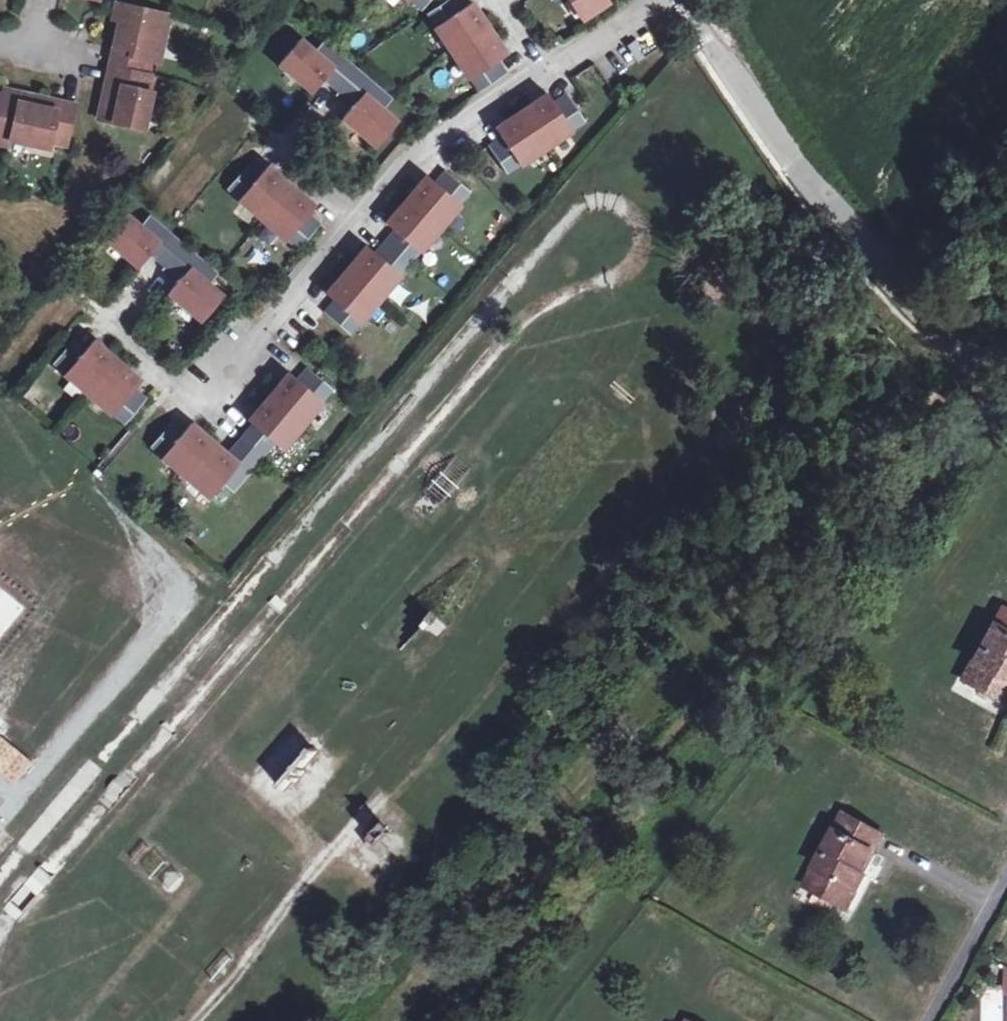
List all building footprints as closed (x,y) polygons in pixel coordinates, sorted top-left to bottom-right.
[(410,1),(411,0),(423,10),(431,0),(409,0),(410,1)] [(453,53),(491,29),(473,2),(464,8),(459,0),(449,0),(428,14),(437,27),(436,27),(453,53)] [(583,20),(611,2),(609,0),(570,0),(583,20)] [(171,14),(117,2),(113,19),(121,20),(126,22),(124,31),(119,29),(111,66),(142,73),(145,58),(160,61),(171,14)] [(491,29),(453,53),(471,80),(472,79),(480,92),(508,73),(499,61),(508,55),(491,29)] [(302,39),(280,64),(314,93),(325,79),(330,74),(334,78),(330,83),(340,92),(359,70),(324,41),(316,51),(302,39)] [(142,73),(111,66),(107,82),(116,84),(113,96),(104,94),(99,119),(143,128),(146,115),(148,115),(153,93),(148,92),(152,76),(142,73)] [(359,70),(340,92),(350,101),(354,95),(359,99),(354,105),(343,118),(377,147),(399,122),(384,110),(393,99),(359,70)] [(330,74),(325,79),(330,83),(334,78),(330,74)] [(116,84),(107,82),(104,94),(113,96),(116,84)] [(11,147),(13,139),(23,93),(6,90),(4,97),(3,103),(0,103),(0,144),(11,147)] [(49,99),(23,93),(13,139),(36,145),(35,147),(52,151),(54,143),(67,146),(76,105),(62,102),(60,112),(47,109),(49,99)] [(549,94),(522,111),(547,148),(573,131),(573,130),(586,121),(567,94),(554,102),(549,94)] [(354,95),(350,101),(354,105),(359,99),(354,95)] [(62,102),(49,99),(47,109),(60,112),(62,102)] [(502,137),(489,146),(507,173),(520,165),(521,166),(547,148),(522,111),(496,129),(502,137)] [(262,173),(250,163),(228,188),(240,198),(239,199),(263,219),(292,186),(268,165),(262,173)] [(428,175),(407,199),(441,229),(462,204),(461,204),(471,192),(446,171),(436,182),(428,175)] [(292,186),(263,219),(288,240),(288,239),(300,249),(321,224),(309,214),(316,206),(292,186)] [(407,199),(387,223),(395,230),(385,241),(410,263),(420,252),(421,253),(441,229),(407,199)] [(127,213),(106,239),(140,267),(151,254),(155,249),(160,253),(155,258),(165,266),(184,244),(150,215),(141,226),(127,213)] [(368,246),(347,270),(381,299),(402,275),(401,274),(410,263),(385,241),(376,253),(368,246)] [(184,244),(165,266),(175,275),(180,270),(185,274),(180,279),(169,293),(203,321),(224,296),(210,284),(218,274),(184,244)] [(155,249),(151,254),(155,258),(160,253),(155,249)] [(180,270),(175,275),(180,279),(185,274),(180,270)] [(347,270),(327,294),(335,301),(325,312),(350,334),(360,322),(361,323),(381,299),(347,270)] [(65,374),(89,394),(118,360),(94,340),(87,348),(76,338),(54,363),(66,373),(65,374)] [(142,381),(118,360),(89,394),(113,415),(114,414),(126,424),(147,399),(136,389),(142,381)] [(290,372),(270,397),(304,425),(324,401),(324,400),(333,388),(308,367),(298,379),(290,372)] [(304,425),(270,397),(249,421),(253,424),(240,439),(264,458),(276,443),(284,450),(304,425)] [(163,457),(187,477),(216,443),(192,423),(185,431),(174,421),(152,446),(163,456),(163,457)] [(216,443),(187,477),(211,498),(224,483),(234,492),(264,458),(240,439),(231,449),(237,454),(233,458),(228,454),(216,443)] [(231,449),(228,454),(233,458),(237,454),(231,449)] [(964,677),(1006,700),(1006,699),(1006,607),(1003,605),(984,640),(989,642),(979,660),(975,657),(964,677)] [(0,737),(0,787),(63,714),(38,692),(0,737)] [(818,865),(806,885),(848,909),(869,872),(864,870),(884,834),(847,813),(827,848),(832,850),(822,868),(818,865)]
